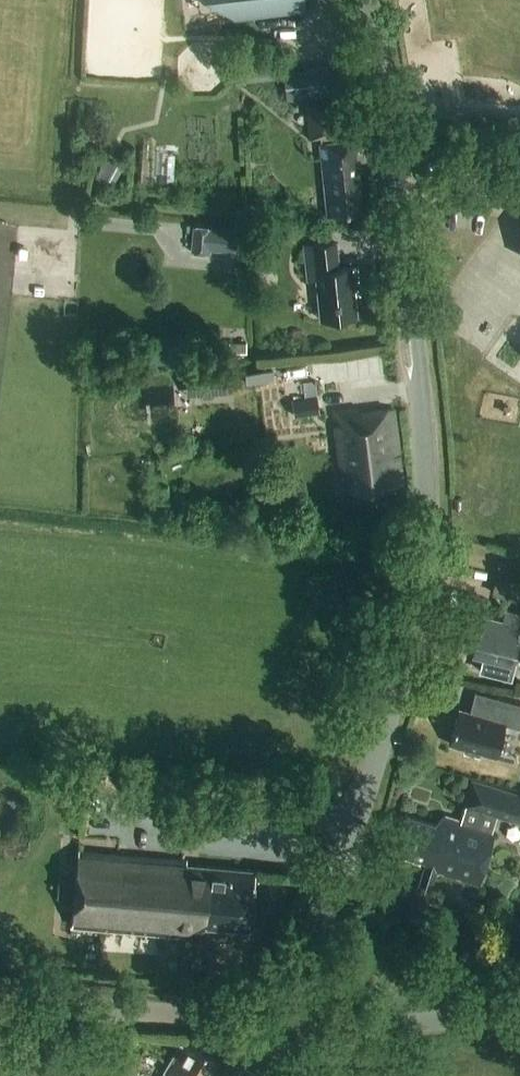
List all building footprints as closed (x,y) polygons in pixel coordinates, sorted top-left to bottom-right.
[(236,19),(305,12),(303,0),(234,0),(236,19)] [(331,67),(284,72),(287,100),(334,95),(331,67)] [(353,146),(335,148),(334,141),(337,141),(333,107),(306,110),(310,144),(323,142),(323,149),(319,150),(327,222),(361,218),(353,146)] [(235,227),(191,224),(189,252),(205,253),(206,247),(234,249),(235,227)] [(353,293),(359,292),(357,272),(338,274),(335,248),(303,252),(307,286),(316,285),(320,326),(356,322),(353,293)] [(189,361),(188,342),(153,345),(154,364),(189,361)] [(201,395),(226,394),(224,371),(199,373),(201,395)] [(317,399),(291,402),(293,417),(319,413),(317,399)] [(354,496),(402,491),(394,414),(361,418),(354,414),(334,417),(340,467),(351,473),(354,496)] [(519,585),(518,585),(495,579),(492,594),(516,600),(519,585)] [(484,655),(480,671),(512,679),(516,663),(510,662),(519,623),(519,618),(504,614),(502,623),(483,618),(474,653),(484,655)] [(463,754),(480,758),(481,754),(496,758),(505,724),(519,728),(519,704),(497,698),(491,720),(458,712),(449,745),(464,750),(463,754)] [(477,783),(463,823),(446,817),(439,829),(410,820),(398,856),(428,866),(418,895),(430,899),(439,874),(478,888),(501,820),(519,827),(519,798),(477,783)] [(253,933),(258,879),(186,872),(187,866),(79,857),(73,931),(194,942),(210,929),(253,933)] [(171,1075),(217,1075),(224,1063),(190,1043),(171,1075)]
